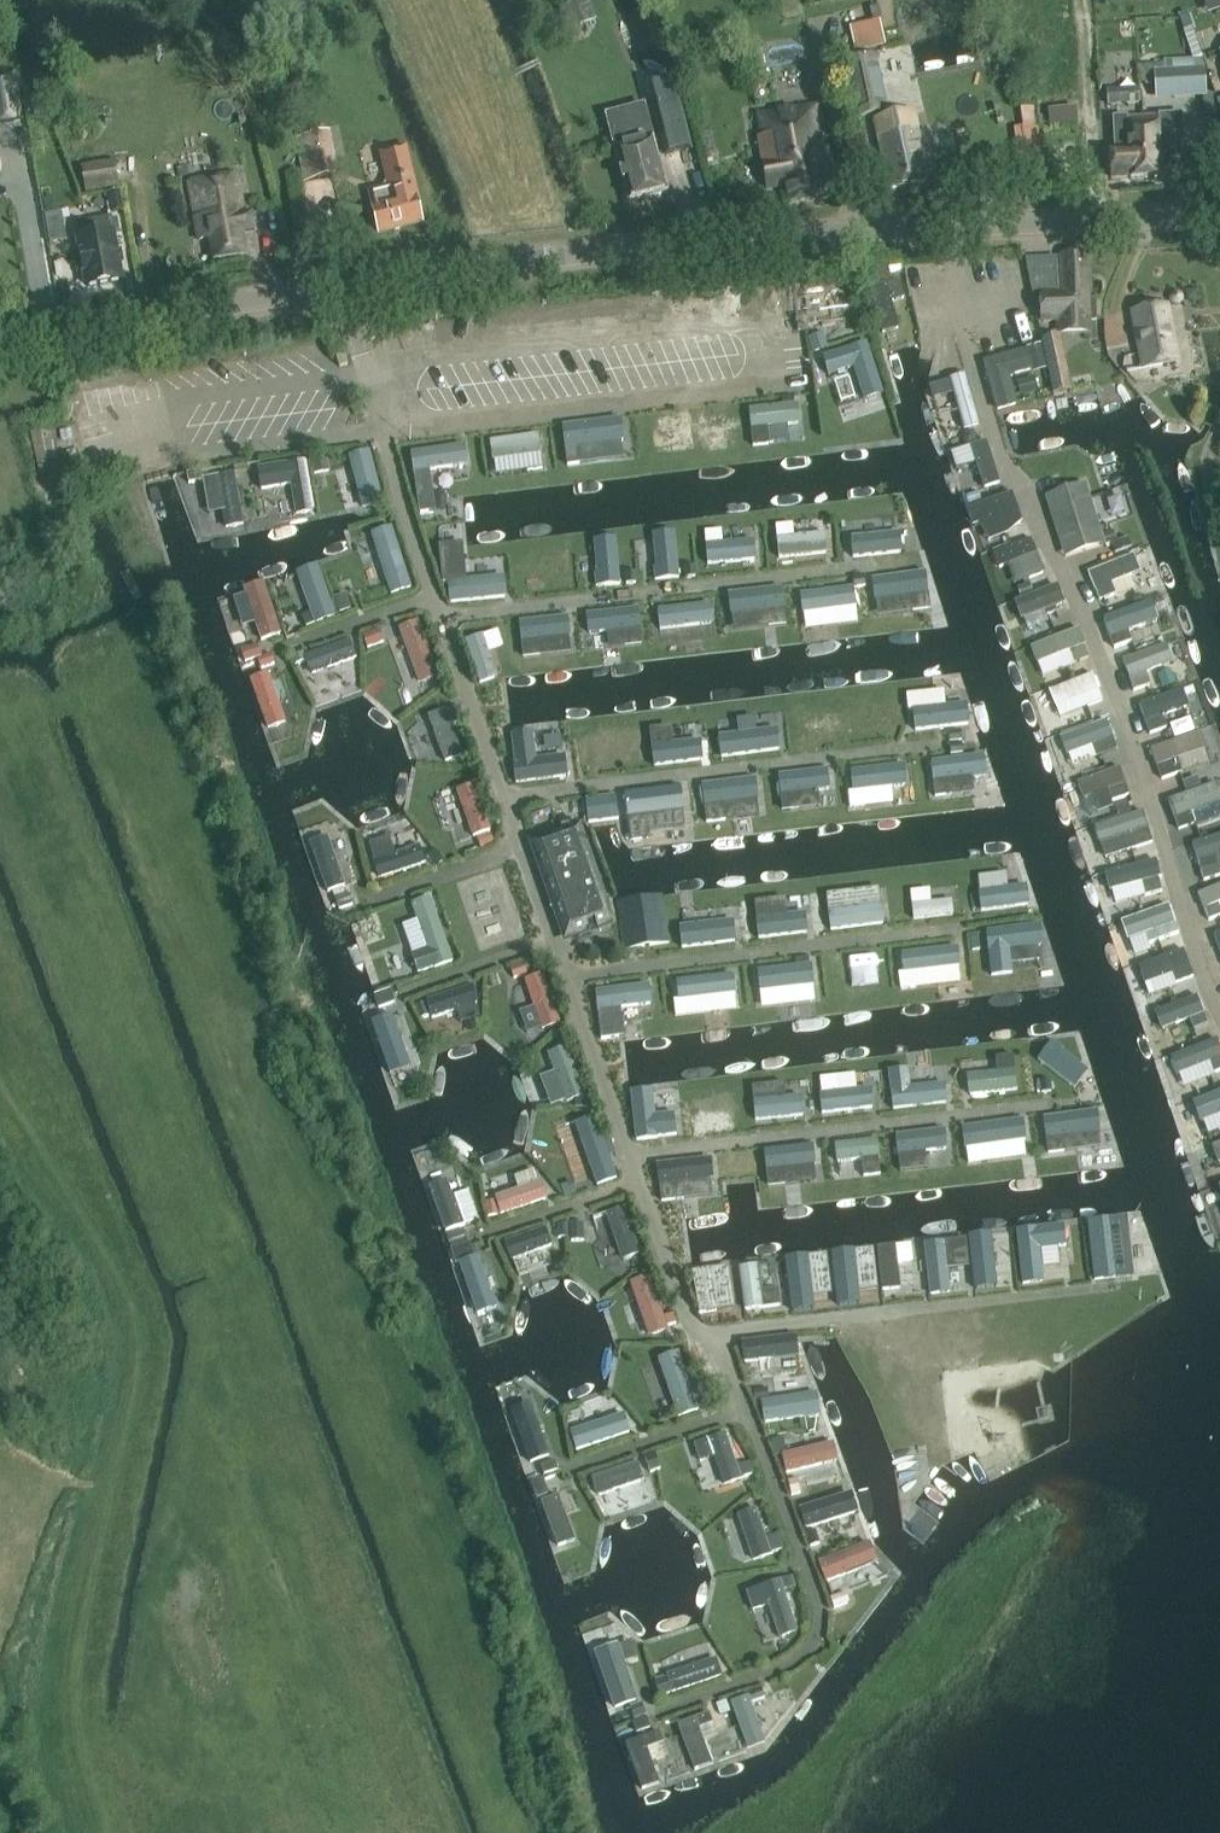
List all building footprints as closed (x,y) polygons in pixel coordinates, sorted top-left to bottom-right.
[(583,24),(575,1),(557,7),(565,30),(583,24)] [(847,27),(854,55),(885,47),(879,20),(847,27)] [(847,63),(859,118),(888,112),(876,56),(847,63)] [(1203,68),(1193,69),(1193,59),(1162,61),(1162,64),(1143,65),(1143,86),(1155,85),(1155,96),(1205,92),(1203,68)] [(15,80),(0,83),(0,125),(22,122),(15,80)] [(1112,106),(1141,105),(1140,87),(1111,89),(1112,106)] [(655,106),(666,150),(687,145),(676,100),(655,106)] [(649,129),(643,106),(606,115),(614,143),(629,202),(652,196),(655,198),(660,196),(662,193),(666,192),(649,129)] [(818,106),(758,117),(762,138),(757,139),(767,190),(780,187),(784,203),(783,203),(784,204),(837,198),(818,106)] [(928,182),(913,114),(874,122),(885,172),(893,170),(897,188),(928,182)] [(1180,114),(1158,114),(1158,116),(1142,117),(1142,124),(1144,124),(1145,143),(1141,143),(1143,179),(1161,178),(1161,170),(1174,169),(1173,138),(1181,137),(1180,114)] [(1111,179),(1122,178),(1130,178),(1130,180),(1143,179),(1141,143),(1145,143),(1144,124),(1142,124),(1142,117),(1114,119),(1115,152),(1110,152),(1111,179)] [(303,182),(315,179),(334,175),(339,175),(331,131),(294,139),(303,182)] [(421,223),(411,182),(403,147),(378,153),(387,188),(369,193),(373,209),(372,209),(378,234),(421,223)] [(80,167),(84,195),(119,189),(114,161),(80,167)] [(216,175),(191,180),(191,182),(188,182),(199,241),(210,239),(213,261),(245,256),(242,233),(252,231),(249,213),(243,214),(237,174),(217,178),(216,175)] [(53,225),(71,223),(69,200),(51,201),(53,225)] [(84,272),(87,287),(120,281),(109,217),(76,223),(81,254),(76,255),(80,273),(84,272)] [(1042,322),(1059,321),(1060,334),(1092,334),(1092,321),(1096,321),(1096,299),(1088,299),(1087,254),(1060,255),(1061,293),(1041,293),(1042,322)] [(1052,292),(1051,257),(1019,258),(1020,293),(1052,292)] [(887,264),(873,267),(876,285),(868,287),(878,334),(896,330),(890,301),(901,299),(898,280),(891,281),(887,264)] [(1175,362),(1165,307),(1134,313),(1145,368),(1175,362)] [(1115,348),(1126,346),(1120,319),(1110,321),(1115,348)] [(1095,323),(1099,351),(1113,349),(1109,321),(1095,323)] [(1072,392),(1060,334),(1041,338),(1043,347),(1053,395),(1072,392)] [(347,365),(345,355),(336,358),(339,367),(347,365)] [(979,427),(965,375),(947,380),(962,432),(979,427)] [(809,404),(811,438),(852,436),(850,403),(809,404)] [(741,443),(793,440),(792,410),(740,413),(741,443)] [(611,442),(636,441),(636,452),(661,450),(659,422),(610,425),(611,442)] [(599,445),(598,428),(556,431),(557,447),(599,445)] [(533,447),(483,449),(484,473),(534,471),(533,447)] [(355,511),(374,506),(360,453),(341,458),(355,511)] [(459,456),(404,462),(407,490),(425,488),(423,471),(460,467),(459,456)] [(1085,485),(1046,497),(1059,539),(1068,537),(1074,554),(1104,545),(1085,485)] [(1012,492),(966,509),(971,526),(978,523),(984,544),(1024,530),(1012,492)] [(431,506),(414,509),(422,547),(453,541),(448,516),(433,519),(431,506)] [(839,551),(882,546),(881,530),(859,532),(858,520),(836,522),(839,551)] [(786,524),(765,525),(766,539),(787,538),(786,524)] [(382,529),(363,536),(384,597),(403,591),(382,529)] [(715,544),(714,530),(694,531),(695,545),(715,544)] [(681,569),(679,540),(648,542),(650,570),(681,569)] [(991,564),(1027,556),(1024,540),(988,548),(991,564)] [(587,549),(592,581),(631,575),(628,559),(620,560),(618,544),(587,549)] [(770,548),(770,558),(810,557),(810,546),(770,548)] [(750,564),(749,551),(715,552),(715,565),(750,564)] [(476,561),(444,563),(446,594),(492,591),(491,573),(477,574),(476,561)] [(870,582),(871,608),(911,605),(910,580),(870,582)] [(731,603),(732,626),(755,625),(756,631),(775,630),(773,600),(731,603)] [(850,602),(796,601),(795,626),(850,627),(850,602)] [(1153,602),(1104,620),(1110,637),(1159,620),(1153,602)] [(628,615),(585,617),(586,635),(607,634),(607,646),(628,645),(628,615)] [(707,636),(708,618),(652,617),(651,635),(707,636)] [(414,622),(395,627),(409,684),(429,679),(414,622)] [(514,656),(534,655),(533,639),(555,638),(554,623),(512,625),(514,656)] [(354,649),(377,642),(371,626),(348,633),(354,649)] [(488,674),(481,655),(497,648),(489,630),(456,643),(472,681),(488,674)] [(1024,648),(1034,678),(1084,661),(1073,631),(1024,648)] [(1166,644),(1117,661),(1125,685),(1175,667),(1166,644)] [(296,667),(306,708),(355,695),(344,654),(296,667)] [(1084,674),(1041,693),(1053,721),(1081,709),(1076,698),(1092,691),(1084,674)] [(940,680),(910,688),(922,731),(951,723),(940,680)] [(1137,704),(1147,730),(1184,715),(1173,690),(1137,704)] [(779,713),(756,714),(758,747),(796,745),(795,726),(780,727),(779,713)] [(433,749),(435,764),(453,761),(445,715),(414,721),(419,751),(433,749)] [(741,741),(755,742),(756,722),(742,721),(741,741)] [(1105,721),(1058,734),(1063,749),(1109,737),(1105,721)] [(738,724),(709,726),(711,750),(740,748),(738,724)] [(690,739),(670,740),(669,729),(644,730),(645,758),(690,756),(690,739)] [(519,754),(517,735),(500,736),(504,774),(534,771),(532,753),(519,754)] [(1148,767),(1198,753),(1193,735),(1143,749),(1148,767)] [(979,756),(927,764),(928,772),(980,764),(979,756)] [(879,768),(880,790),(909,789),(908,767),(879,768)] [(926,771),(928,799),(971,796),(971,807),(989,806),(987,768),(926,771)] [(1111,772),(1075,782),(1080,800),(1088,798),(1091,809),(1130,798),(1127,786),(1116,789),(1111,772)] [(822,778),(776,780),(778,812),(823,809),(822,778)] [(1171,821),(1219,803),(1219,779),(1163,800),(1171,821)] [(468,839),(469,845),(487,839),(469,785),(445,793),(454,822),(445,825),(452,844),(468,839)] [(762,787),(712,790),(714,820),(763,818),(762,787)] [(634,808),(635,835),(691,833),(690,806),(634,808)] [(363,851),(402,836),(396,819),(357,834),(363,851)] [(534,844),(566,937),(610,922),(578,829),(577,829),(578,834),(551,843),(550,839),(534,844)] [(1210,873),(1219,871),(1219,836),(1178,847),(1186,879),(1205,874),(1202,863),(1207,862),(1210,873)] [(998,874),(970,878),(973,893),(1001,889),(999,877),(1015,874),(1012,854),(995,857),(998,874)] [(417,857),(369,866),(371,877),(420,868),(417,857)] [(1108,906),(1140,898),(1135,880),(1150,876),(1147,863),(1100,874),(1108,906)] [(910,885),(911,911),(957,911),(956,895),(931,895),(930,885),(910,885)] [(483,888),(468,889),(469,906),(485,905),(483,888)] [(1198,899),(1205,917),(1219,912),(1219,890),(1198,899)] [(881,892),(861,893),(862,922),(906,920),(905,903),(881,904),(881,892)] [(972,902),(974,915),(1024,907),(1022,894),(972,902)] [(668,943),(661,896),(620,902),(618,902),(625,949),(668,943)] [(775,899),(776,913),(816,911),(815,897),(775,899)] [(425,900),(406,904),(415,940),(399,944),(407,976),(442,967),(425,900)] [(761,928),(758,914),(745,917),(742,901),(714,907),(720,936),(761,928)] [(1123,940),(1170,927),(1164,908),(1118,922),(1123,940)] [(478,923),(480,937),(503,934),(501,919),(478,923)] [(803,937),(834,937),(834,920),(785,920),(785,934),(803,934),(803,937)] [(1208,930),(1219,963),(1219,925),(1208,930)] [(1002,993),(1049,986),(1042,934),(994,940),(999,977),(1000,977),(1002,993)] [(972,976),(970,942),(930,943),(932,978),(972,976)] [(900,963),(844,971),(846,988),(902,980),(900,963)] [(821,967),(774,968),(775,1000),(822,998),(821,967)] [(504,1012),(512,1040),(553,1028),(537,975),(511,983),(519,1008),(504,1012)] [(668,981),(669,1001),(730,998),(729,979),(668,981)] [(463,982),(416,997),(420,1011),(468,995),(463,982)] [(602,1000),(591,1001),(592,1027),(617,1026),(616,1008),(645,1007),(645,993),(602,995),(602,1000)] [(1153,1017),(1162,1031),(1181,1020),(1188,1032),(1204,1023),(1188,996),(1153,1017)] [(1042,1044),(1043,1058),(1028,1059),(1030,1087),(1063,1084),(1060,1043),(1042,1044)] [(1169,1054),(1173,1070),(1219,1059),(1215,1043),(1169,1054)] [(543,1053),(547,1076),(529,1079),(534,1104),(574,1096),(565,1049),(543,1053)] [(985,1074),(1009,1073),(1008,1057),(984,1058),(985,1074)] [(936,1069),(938,1081),(884,1091),(887,1108),(957,1095),(952,1067),(936,1069)] [(900,1068),(883,1069),(883,1085),(901,1085),(900,1068)] [(979,1083),(979,1098),(1013,1097),(1013,1082),(979,1083)] [(744,1084),(745,1101),(775,1100),(774,1083),(744,1084)] [(627,1128),(638,1126),(639,1135),(658,1132),(654,1108),(641,1111),(637,1092),(621,1095),(627,1128)] [(1191,1102),(1201,1133),(1219,1126),(1219,1092),(1191,1102)] [(674,1098),(675,1129),(726,1127),(725,1107),(696,1109),(696,1097),(674,1098)] [(599,1168),(583,1115),(561,1122),(556,1105),(543,1109),(570,1196),(587,1190),(582,1173),(599,1168)] [(798,1108),(746,1110),(747,1122),(798,1120),(798,1108)] [(1082,1154),(1081,1140),(1092,1139),(1091,1121),(1052,1123),(1055,1156),(1082,1154)] [(1028,1162),(1042,1160),(1036,1125),(995,1133),(1002,1166),(1027,1161),(1028,1162)] [(988,1134),(948,1140),(952,1169),(992,1164),(988,1134)] [(891,1174),(937,1171),(935,1135),(890,1137),(891,1174)] [(834,1150),(835,1180),(880,1179),(879,1149),(834,1150)] [(698,1178),(722,1178),(723,1156),(698,1156),(698,1178)] [(822,1189),(821,1158),(776,1160),(777,1191),(822,1189)] [(501,1161),(470,1170),(476,1190),(505,1181),(508,1193),(474,1203),(479,1222),(539,1204),(529,1170),(506,1177),(501,1161)] [(685,1213),(683,1193),(685,1193),(683,1172),(649,1175),(653,1217),(685,1213)] [(614,1262),(633,1257),(621,1209),(584,1219),(589,1238),(606,1233),(614,1262)] [(547,1219),(547,1240),(575,1240),(575,1219),(547,1219)] [(1106,1222),(1025,1228),(1028,1269),(1046,1268),(1045,1257),(1066,1255),(1067,1269),(1096,1267),(1094,1247),(1108,1246),(1106,1222)] [(537,1225),(494,1240),(498,1252),(541,1236),(537,1225)] [(972,1238),(984,1282),(1004,1277),(999,1259),(1015,1255),(1009,1229),(972,1238)] [(934,1239),(936,1286),(968,1284),(966,1237),(934,1239)] [(531,1258),(548,1253),(543,1239),(501,1252),(511,1285),(537,1277),(531,1258)] [(929,1244),(910,1245),(911,1265),(930,1264),(929,1244)] [(863,1253),(864,1277),(883,1276),(882,1253),(863,1253)] [(806,1260),(789,1260),(789,1304),(822,1304),(822,1281),(806,1281),(806,1260)] [(759,1263),(730,1268),(736,1306),(766,1301),(759,1263)] [(615,1288),(631,1341),(660,1331),(644,1279),(615,1288)] [(667,1419),(689,1415),(677,1355),(655,1360),(667,1419)] [(800,1356),(739,1358),(740,1386),(800,1384),(800,1356)] [(817,1420),(816,1406),(783,1408),(782,1400),(757,1401),(758,1423),(817,1420)] [(568,1450),(621,1439),(618,1421),(603,1424),(602,1420),(563,1429),(568,1450)] [(722,1435),(687,1444),(698,1491),(734,1482),(722,1435)] [(774,1456),(779,1479),(788,1477),(791,1491),(838,1482),(830,1445),(774,1456)] [(582,1481),(596,1523),(644,1507),(631,1466),(582,1481)] [(804,1549),(814,1547),(812,1539),(858,1526),(852,1505),(796,1521),(804,1549)] [(766,1557),(754,1511),(719,1520),(730,1566),(766,1557)] [(820,1583),(873,1570),(868,1547),(814,1560),(820,1583)] [(783,1586),(747,1588),(750,1641),(785,1639),(783,1586)] [(721,1668),(665,1686),(670,1699),(725,1681),(721,1668)] [(724,1700),(707,1703),(710,1718),(727,1714),(724,1700)]
